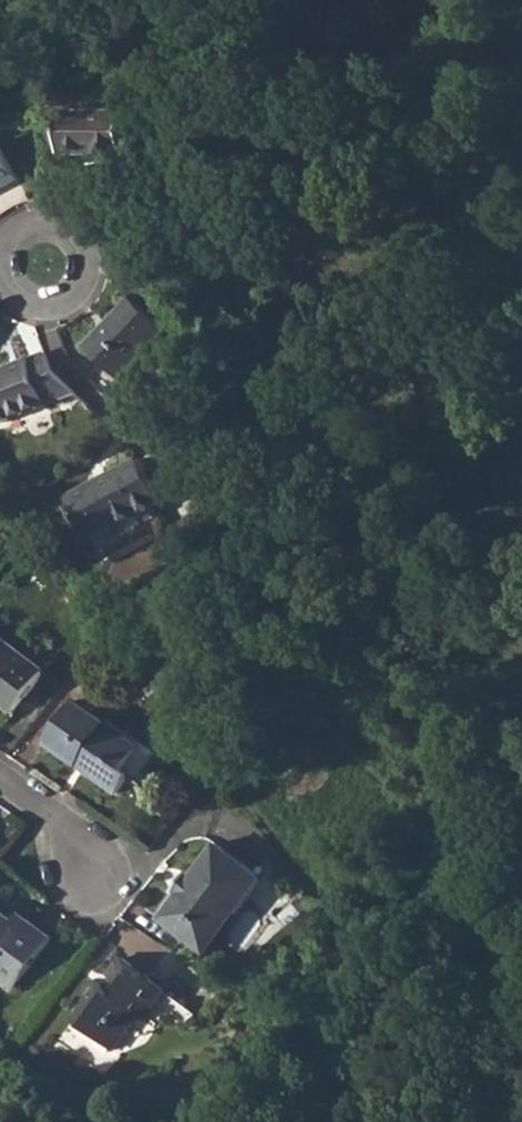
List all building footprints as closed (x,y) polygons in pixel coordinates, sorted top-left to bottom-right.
[(60,113),(59,154),(93,154),(92,165),(122,165),(122,160),(122,137),(123,111),(60,113)] [(122,137),(122,160),(134,160),(134,137),(122,137)] [(0,144),(0,191),(20,180),(0,144)] [(131,299),(85,347),(119,379),(165,331),(131,299)] [(46,353),(0,370),(0,422),(77,394),(55,370),(46,353)] [(160,502),(138,459),(65,497),(88,540),(160,502)] [(46,671),(0,636),(0,702),(14,712),(46,671)] [(118,794),(132,775),(138,779),(157,754),(142,744),(138,750),(105,727),(107,724),(75,700),(45,743),(78,766),(85,771),(118,794)] [(105,727),(138,750),(142,744),(109,721),(107,724),(105,727)] [(200,951),(231,912),(235,914),(260,882),(256,879),(258,876),(216,844),(192,875),(189,872),(175,892),(177,894),(158,918),(200,951)] [(52,940),(18,913),(13,920),(0,911),(0,980),(14,990),(52,940)] [(111,1051),(140,1016),(144,1020),(153,1009),(166,993),(123,958),(101,984),(94,978),(79,997),(87,1003),(74,1020),(111,1051)] [(153,1009),(165,1019),(178,1002),(166,993),(153,1009)]
